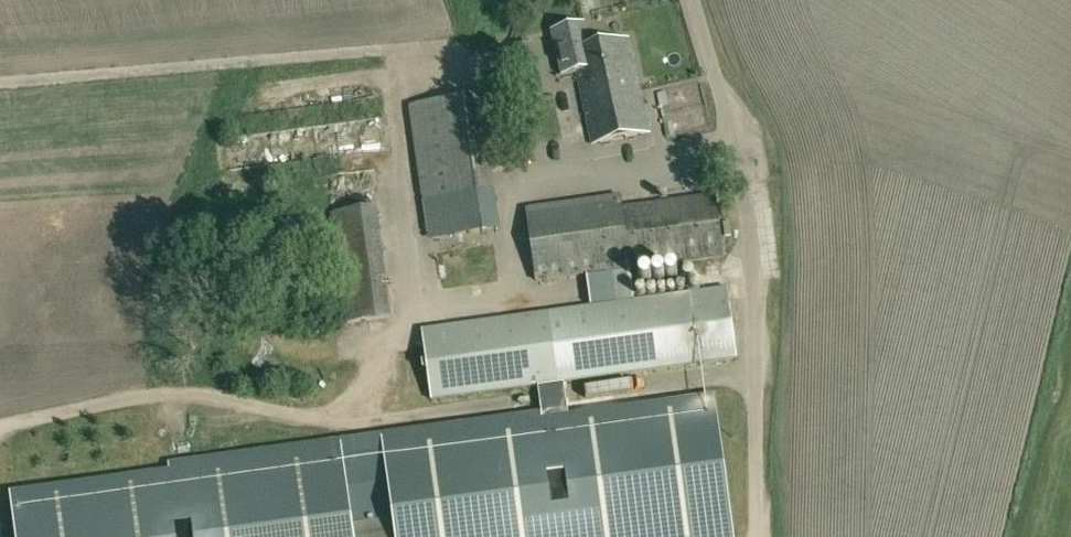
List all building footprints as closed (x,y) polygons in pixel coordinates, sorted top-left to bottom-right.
[(580,88),(596,84),(636,76),(628,39),(589,47),(584,23),(551,30),(561,75),(576,72),(580,88)] [(596,84),(580,88),(592,145),(649,133),(636,76),(596,84)] [(408,106),(429,238),(500,229),(481,95),(408,106)] [(715,196),(622,209),(630,268),(723,256),(715,196)] [(620,197),(526,210),(531,245),(525,246),(528,265),(534,264),(536,281),(586,274),(611,271),(630,268),(622,209),(620,197)] [(364,209),(369,237),(381,235),(377,207),(364,209)] [(369,237),(364,209),(330,214),(346,324),(381,319),(369,237)] [(381,235),(369,237),(381,319),(391,318),(381,235)] [(630,268),(611,271),(615,306),(635,303),(630,268)] [(723,285),(740,278),(735,268),(719,275),(723,285)] [(611,271),(586,274),(591,309),(615,306),(611,271)] [(635,303),(615,306),(591,309),(540,316),(549,384),(737,358),(728,291),(635,303)] [(549,384),(540,316),(470,326),(481,393),(549,384)] [(470,326),(422,333),(432,400),(481,394),(470,326)] [(712,397),(382,443),(395,536),(732,536),(712,397)] [(342,446),(10,491),(16,536),(355,536),(342,446)]
